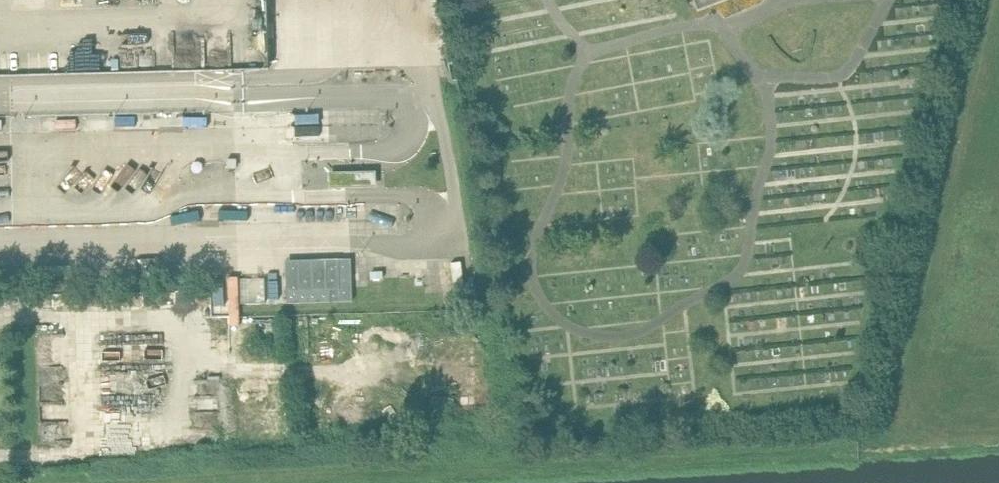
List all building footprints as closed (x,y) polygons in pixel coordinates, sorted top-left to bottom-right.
[(697,11),(726,0),(693,0),(697,11)] [(381,170),(334,171),(334,184),(381,183),(381,170)] [(291,301),(357,300),(356,257),(291,258),(291,301)] [(245,279),(246,301),(267,300),(266,278),(245,279)]
